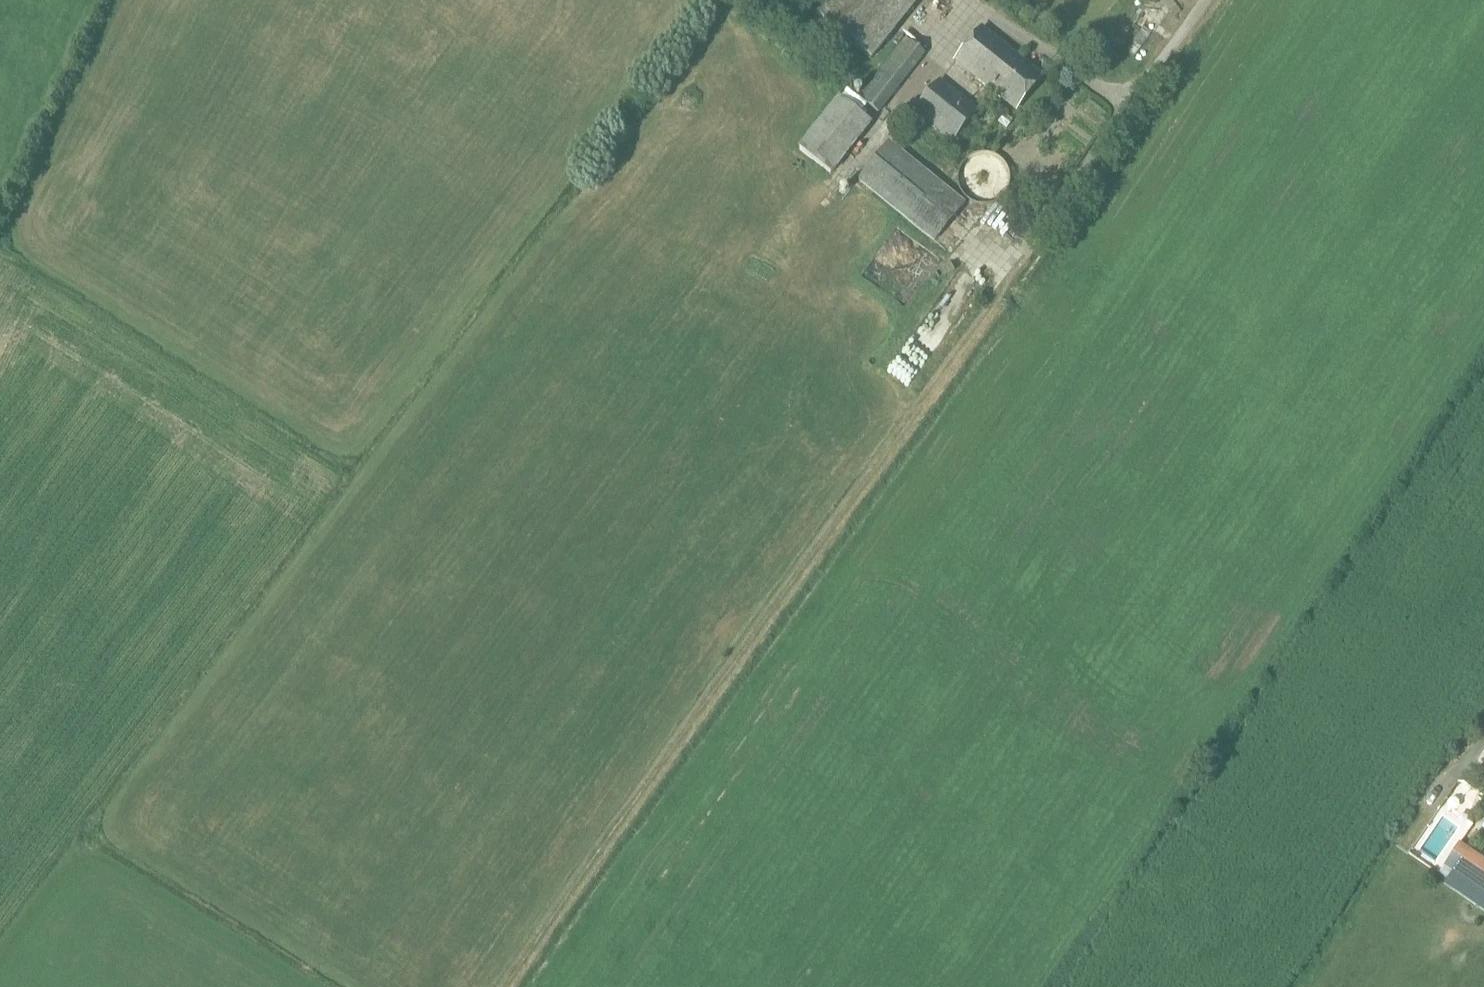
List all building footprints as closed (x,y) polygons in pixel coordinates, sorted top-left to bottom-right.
[(917,0),(822,0),(824,1),(815,13),(870,58),(917,0)] [(1139,13),(1152,22),(1167,1),(1167,0),(1148,0),(1139,13)] [(1015,109),(1042,76),(982,28),(955,61),(1015,109)] [(876,112),(924,53),(905,37),(857,97),(876,112)] [(951,142),(976,112),(939,81),(914,110),(951,142)] [(830,175),(869,125),(836,99),(797,149),(830,175)] [(932,240),(962,202),(887,141),(857,179),(932,240)] [(1413,854),(1435,869),(1480,803),(1458,788),(1413,854)] [(1459,843),(1439,873),(1447,878),(1443,884),(1483,911),(1483,860),(1459,843)]
